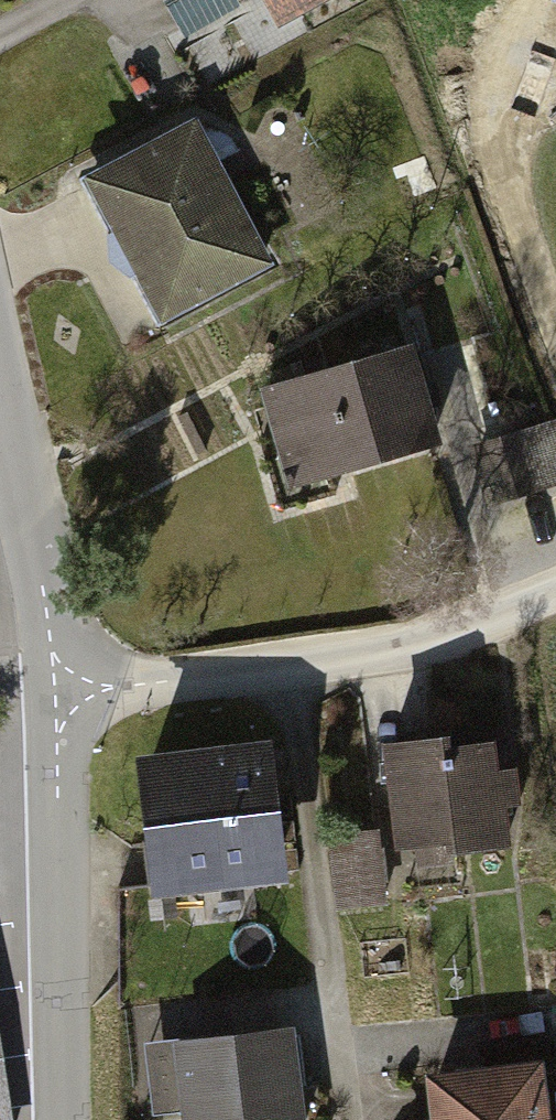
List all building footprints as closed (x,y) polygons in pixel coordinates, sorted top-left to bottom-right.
[(185,37),(239,7),(235,0),(164,0),(185,37)] [(278,32),(335,0),(261,0),(278,32)] [(199,125),(85,184),(160,329),(274,270),(223,173),(199,125)] [(416,350),(260,396),(290,496),(443,450),(427,390),(416,350)] [(472,449),(490,507),(555,486),(555,422),(472,449)] [(268,744),(136,760),(153,905),(285,890),(273,784),(268,744)] [(448,745),(386,752),(397,856),(417,854),(419,870),(452,866),(451,861),(507,854),(502,808),(516,807),(512,775),(506,776),(498,777),(495,749),(449,754),(448,745)] [(148,1049),(155,1119),(186,1116),(187,1119),(304,1119),(296,1034),(215,1042),(148,1049)] [(0,1044),(0,1119),(11,1119),(0,1044)] [(427,1079),(431,1119),(550,1119),(545,1068),(495,1073),(427,1079)]
